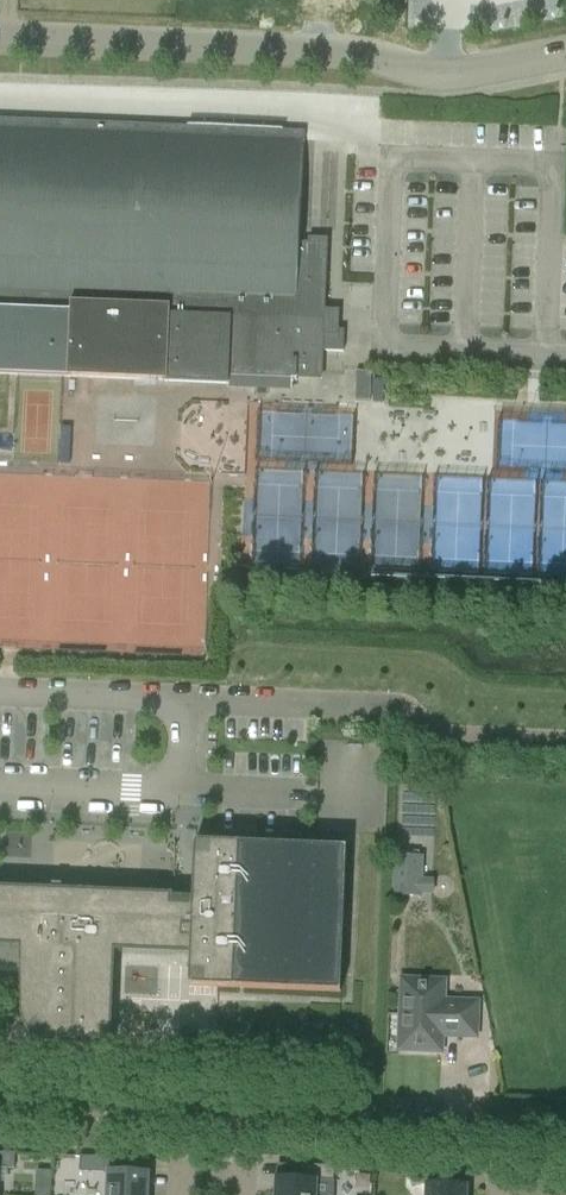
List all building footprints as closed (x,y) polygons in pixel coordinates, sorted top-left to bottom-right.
[(69,376),(227,383),(227,384),(291,388),(292,379),(296,379),(296,373),(317,374),(318,350),(343,351),(344,330),(323,329),(324,313),(320,313),(323,243),(300,242),(304,131),(0,119),(0,373),(69,376)] [(373,402),(375,402),(382,402),(383,379),(374,378),(373,401),(373,402)] [(370,384),(366,384),(354,383),(353,400),(369,401),(370,384)] [(195,841),(193,897),(173,896),(173,894),(62,890),(62,885),(53,885),(52,889),(0,887),(0,947),(20,948),(21,1007),(21,1011),(21,1015),(22,1017),(23,1021),(23,1023),(25,1027),(27,1030),(30,1033),(32,1036),(34,1037),(37,1040),(39,1041),(43,1042),(46,1044),(48,1044),(52,1045),(112,1047),(115,952),(191,955),(189,985),(341,991),(347,847),(195,841)] [(400,860),(420,860),(420,853),(400,852),(400,860)] [(398,895),(398,897),(422,898),(424,860),(420,860),(400,860),(395,860),(394,895),(398,895)] [(477,1036),(478,1002),(444,1001),(445,981),(403,979),(400,1050),(442,1051),(443,1035),(477,1036)] [(15,1168),(15,1153),(0,1153),(0,1168),(15,1168)] [(109,1172),(108,1194),(148,1194),(149,1173),(126,1172),(126,1158),(80,1156),(80,1171),(93,1171),(109,1172)] [(302,1179),(278,1178),(277,1194),(317,1194),(318,1181),(334,1181),(335,1167),(302,1165),(302,1179)] [(54,1169),(38,1168),(37,1194),(73,1194),(73,1180),(54,1179),(54,1169)] [(428,1185),(428,1194),(468,1194),(469,1186),(445,1185),(445,1171),(413,1169),(412,1184),(428,1185)]
